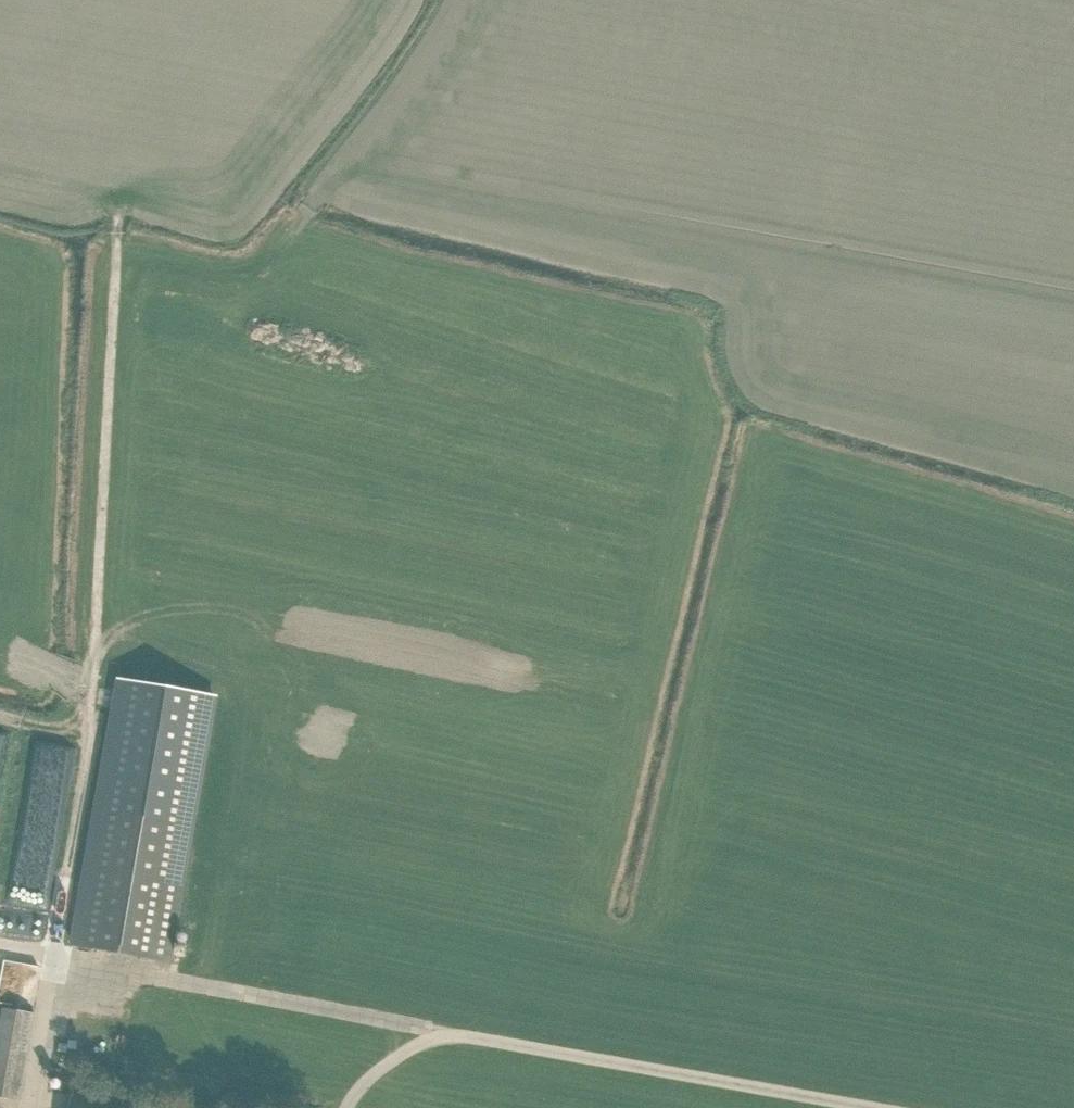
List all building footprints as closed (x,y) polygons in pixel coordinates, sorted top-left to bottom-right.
[(74,944),(171,961),(185,884),(181,884),(194,808),(101,792),(74,944)] [(18,824),(63,837),(68,818),(23,806),(18,824)] [(19,1100),(34,1013),(3,1008),(0,1007),(0,1097),(19,1100)]
